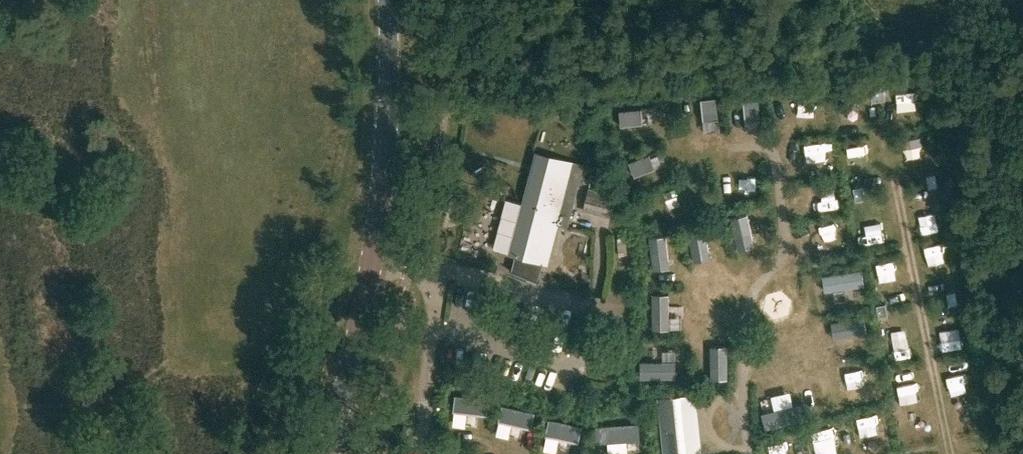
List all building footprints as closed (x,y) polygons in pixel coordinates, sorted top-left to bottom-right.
[(884,91),(872,93),(873,102),(886,99),(884,91)] [(700,101),(683,105),(692,140),(709,136),(700,101)] [(782,120),(816,118),(815,105),(781,107),(782,120)] [(658,128),(625,136),(629,149),(661,141),(658,128)] [(909,159),(928,155),(924,134),(905,137),(909,159)] [(795,168),(840,165),(839,149),(794,152),(795,168)] [(510,253),(517,255),(513,270),(510,269),(510,271),(539,282),(540,281),(538,280),(542,262),(549,264),(560,224),(567,226),(584,165),(537,152),(510,253)] [(654,187),(679,176),(671,160),(647,170),(654,187)] [(760,160),(748,160),(749,180),(742,181),(742,196),(762,195),(760,160)] [(936,174),(927,176),(929,188),(938,187),(936,174)] [(591,179),(590,186),(599,189),(602,178),(592,176),(591,179)] [(837,186),(801,189),(802,201),(837,199),(837,186)] [(863,187),(854,188),(856,201),(865,199),(863,187)] [(589,188),(583,211),(611,219),(617,195),(604,192),(589,188)] [(707,207),(701,191),(675,201),(681,217),(707,207)] [(750,220),(735,223),(743,259),(758,256),(750,220)] [(836,236),(847,235),(845,224),(805,229),(807,244),(837,240),(836,236)] [(621,235),(623,267),(632,267),(630,235),(621,235)] [(698,269),(711,267),(704,237),(691,240),(698,269)] [(654,242),(656,271),(671,270),(669,241),(654,242)] [(899,262),(879,263),(881,284),(900,282),(899,262)] [(829,275),(830,291),(868,289),(868,273),(829,275)] [(956,292),(947,294),(949,306),(958,305),(956,292)] [(768,333),(782,334),(782,298),(769,298),(768,333)] [(886,304),(877,306),(880,318),(888,316),(886,304)] [(830,321),(831,336),(875,334),(874,318),(830,321)] [(654,319),(655,333),(686,332),(686,319),(654,319)] [(961,328),(943,333),(948,354),(967,349),(961,328)] [(686,366),(667,365),(667,357),(652,357),(651,378),(686,379),(686,366)] [(883,365),(867,365),(868,396),(884,395),(883,365)] [(731,379),(732,368),(710,367),(709,378),(731,379)] [(790,424),(806,420),(797,386),(781,390),(790,424)] [(657,395),(662,453),(702,453),(697,391),(657,395)] [(489,415),(488,399),(459,401),(460,417),(489,415)] [(587,446),(590,429),(560,423),(557,440),(587,446)] [(643,442),(643,425),(607,427),(608,443),(643,442)] [(772,446),(774,453),(790,453),(786,441),(772,446)]
